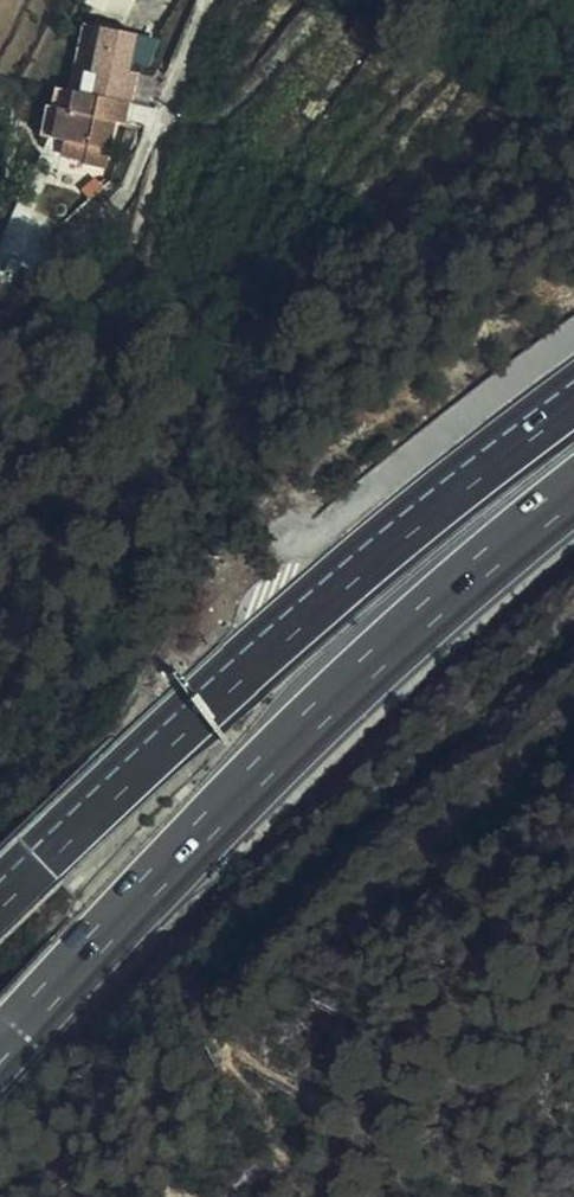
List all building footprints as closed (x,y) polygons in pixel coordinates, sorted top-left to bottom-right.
[(88,3),(128,17),(134,0),(89,0),(88,3)] [(80,93),(89,46),(92,27),(83,26),(71,91),(74,91),(80,93)] [(151,42),(134,39),(129,64),(146,68),(151,42)] [(70,111),(74,91),(71,91),(55,87),(51,108),(59,109),(70,111)] [(59,109),(51,108),(47,108),(41,135),(52,138),(59,109)]
